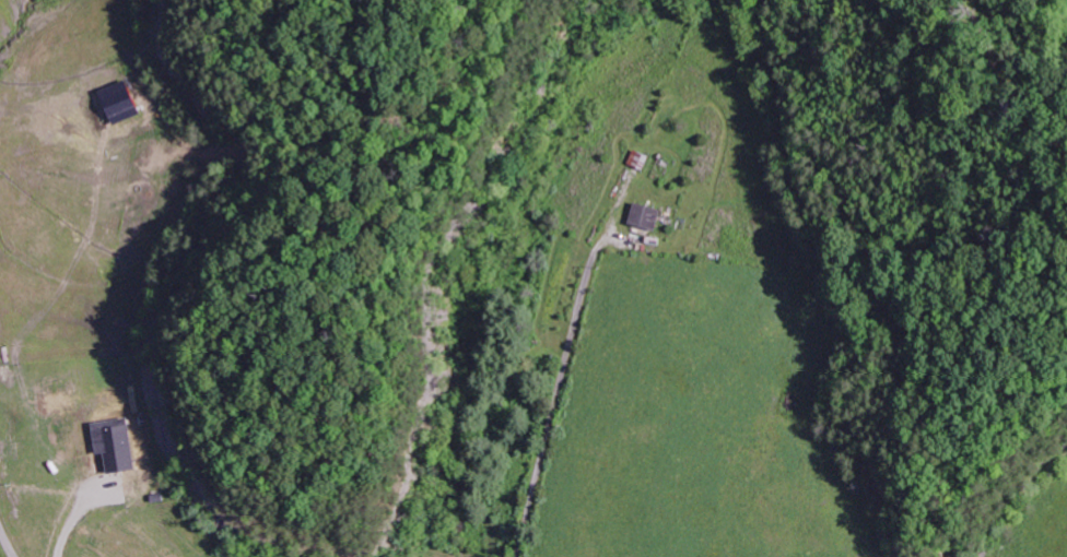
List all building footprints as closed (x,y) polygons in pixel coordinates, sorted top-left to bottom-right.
[(119,126),(145,115),(130,80),(104,91),(119,126)] [(662,231),(667,209),(641,203),(635,224),(662,231)] [(140,470),(132,418),(97,424),(102,456),(109,455),(112,475),(140,470)]
